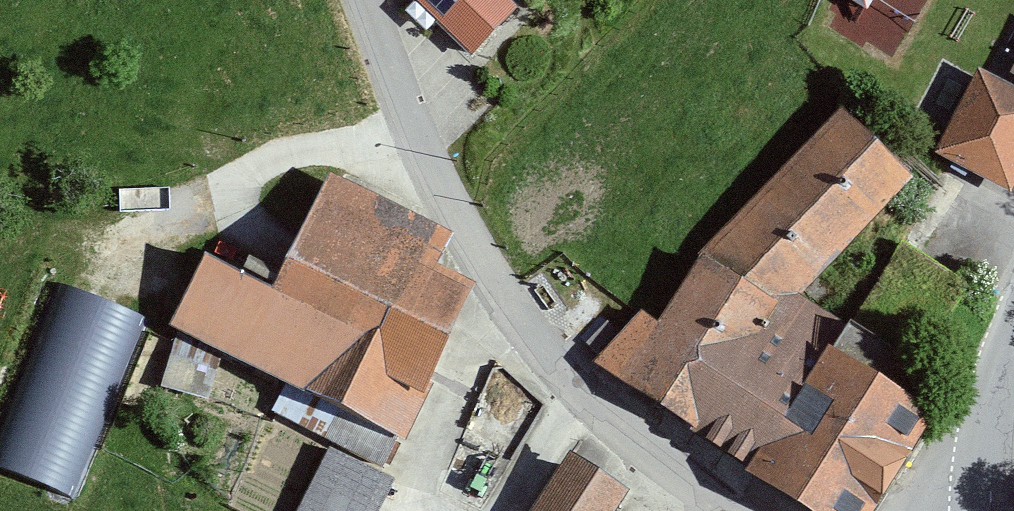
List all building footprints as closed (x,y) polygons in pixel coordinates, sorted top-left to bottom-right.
[(515,0),(414,0),(471,58),(522,7),(515,0)] [(906,48),(925,0),(863,0),(852,27),(906,48)] [(977,68),(941,151),(1013,184),(1013,85),(977,68)] [(835,110),(700,247),(785,307),(910,173),(835,110)] [(274,289),(204,256),(174,322),(406,429),(474,283),(437,266),(453,233),(326,175),(292,249),(274,289)] [(596,354),(819,510),(871,510),(939,416),(785,307),(700,247),(656,309),(638,296),(596,354)] [(63,273),(0,430),(0,461),(73,497),(151,308),(105,289),(63,273)] [(393,470),(330,439),(294,510),(373,510),(393,470)] [(566,454),(527,510),(611,510),(623,493),(566,454)]
